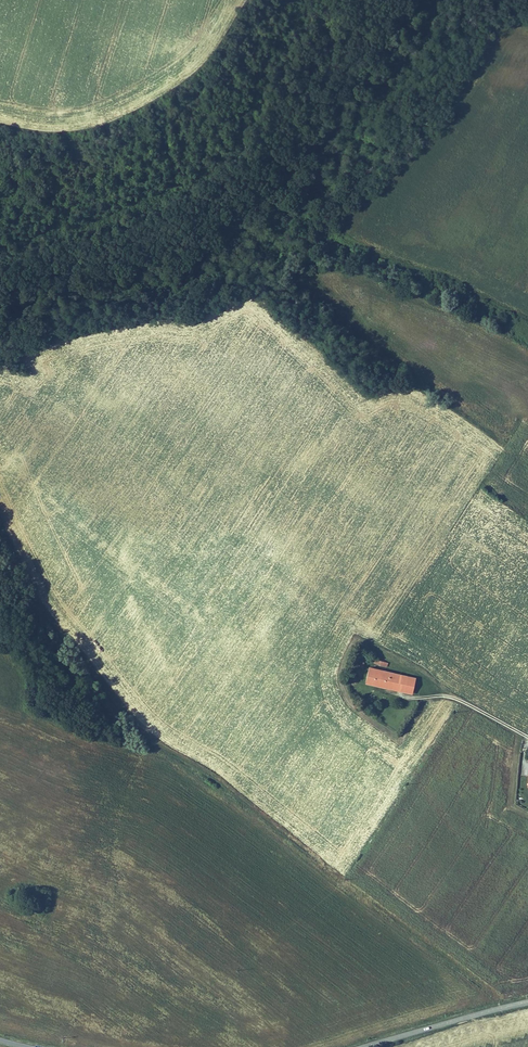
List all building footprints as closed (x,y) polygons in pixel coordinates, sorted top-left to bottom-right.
[(362,657),(359,657),(357,664),(362,665),(364,659),(367,659),(368,655),(363,653),(362,657)] [(376,658),(374,663),(387,667),(388,662),(376,658)] [(365,681),(397,689),(401,673),(369,665),(365,681)] [(397,689),(412,692),(416,676),(401,673),(397,689)]
